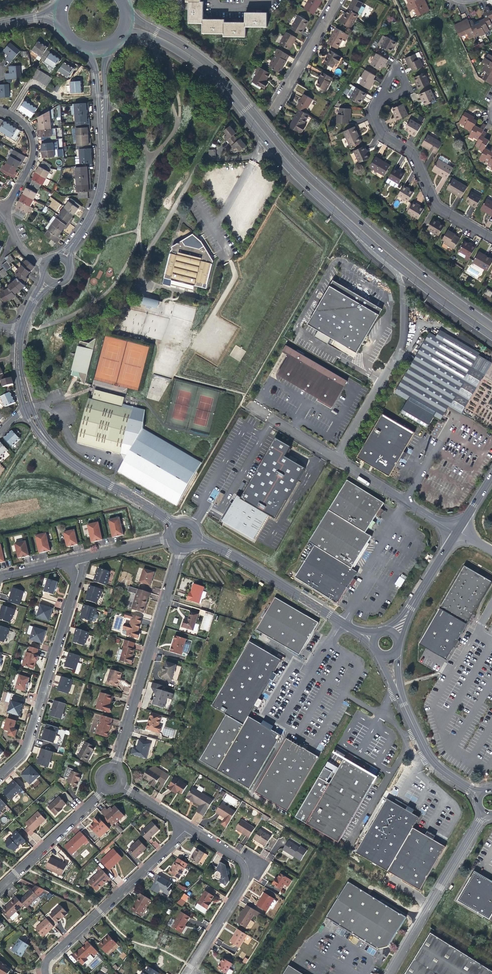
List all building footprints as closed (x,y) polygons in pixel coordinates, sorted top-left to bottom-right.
[(187,2),(190,2),(190,8),(190,23),(204,23),(204,33),(209,33),(225,33),(225,36),(234,36),(246,36),(246,26),(252,26),(267,26),(267,13),(255,13),(246,12),(246,22),(234,22),(225,22),(225,20),(215,19),(204,19),(204,10),(204,2),(201,2),(201,0),(187,0),(187,2)] [(318,8),(323,0),(322,0),(310,0),(305,9),(313,14),(317,8),(318,8)] [(350,10),(357,14),(358,14),(359,15),(362,17),(363,15),(362,14),(364,9),(364,7),(362,6),(363,3),(359,0),(354,0),(353,1),(354,1),(353,4),(352,3),(348,9),(350,10)] [(409,4),(407,5),(409,11),(415,9),(418,16),(429,11),(425,1),(425,0),(417,0),(409,4)] [(341,24),(349,28),(352,25),(353,26),(359,15),(358,14),(357,14),(350,10),(347,14),(341,24)] [(480,23),(484,32),(489,30),(488,28),(491,27),(491,24),(491,22),(487,12),(483,14),(486,19),(485,19),(480,21),(480,23)] [(301,35),(304,31),(303,30),(308,21),(299,15),(291,29),(301,35)] [(469,38),(475,35),(469,22),(468,19),(462,21),(454,25),(459,37),(467,33),(469,38)] [(473,21),(469,22),(475,35),(475,36),(480,33),(481,35),(485,33),(484,32),(480,23),(478,24),(475,25),(473,21)] [(349,35),(337,28),(332,36),(328,44),(337,49),(344,39),(346,40),(349,35)] [(280,44),(288,49),(292,43),(293,42),(294,42),(297,38),(287,32),(280,44)] [(390,52),(392,48),(393,47),(394,45),(395,46),(397,42),(387,36),(381,46),(390,52)] [(32,51),(42,57),(48,47),(42,43),(38,41),(32,51)] [(10,57),(7,61),(10,63),(20,51),(10,43),(3,51),(9,55),(10,57)] [(289,55),(278,49),(276,54),(277,54),(270,67),(279,73),(284,65),(287,60),(286,60),(289,55)] [(341,57),(331,51),(327,57),(324,62),(328,65),(326,68),(331,71),(333,68),(337,60),(339,62),(341,57)] [(44,62),(54,69),(60,59),(55,55),(51,53),(44,62)] [(380,69),(382,66),(384,62),(385,63),(388,59),(377,53),(371,64),(380,69)] [(413,71),(423,66),(420,59),(418,59),(416,54),(406,58),(408,64),(410,68),(411,67),(413,71)] [(485,63),(491,67),(491,56),(489,54),(487,58),(485,58),(483,62),(485,63)] [(58,72),(68,78),(74,68),(67,63),(64,62),(58,72)] [(485,63),(482,69),(487,72),(483,79),(491,84),(491,67),(485,63)] [(10,75),(5,76),(5,80),(21,79),(20,65),(9,66),(10,73),(10,75)] [(270,73),(260,67),(258,70),(259,71),(253,81),(264,88),(267,82),(266,81),(270,73)] [(376,75),(366,69),(361,77),(360,76),(357,82),(360,83),(369,89),(373,83),(375,79),(373,78),(376,75)] [(40,71),(35,79),(38,81),(44,72),(40,71)] [(44,72),(38,81),(41,83),(46,74),(44,72)] [(332,78),(323,72),(320,77),(321,77),(320,79),(317,85),(326,90),(331,82),(330,81),(332,78)] [(418,85),(417,85),(419,89),(430,84),(424,72),(414,77),(416,81),(418,85)] [(49,76),(46,74),(41,83),(44,85),(49,76)] [(49,76),(44,85),(47,86),(52,78),(49,76)] [(70,82),(71,93),(82,92),(82,87),(82,81),(70,82)] [(54,91),(57,93),(62,84),(59,82),(54,91)] [(9,97),(9,84),(0,84),(0,98),(9,97)] [(65,86),(62,84),(57,93),(60,94),(65,86)] [(359,103),(361,99),(363,96),(364,96),(366,93),(356,87),(354,90),(351,88),(347,95),(348,97),(350,98),(359,103)] [(419,94),(421,98),(422,98),(423,99),(424,101),(425,105),(436,100),(431,89),(419,94)] [(296,107),(300,109),(305,113),(313,100),(304,94),(300,101),(296,107)] [(23,112),(26,113),(31,105),(25,101),(19,109),(23,112)] [(74,104),(75,114),(87,113),(87,109),(87,106),(88,106),(88,103),(74,104)] [(393,108),(394,112),(396,115),(395,116),(397,120),(408,115),(403,104),(393,108)] [(37,109),(31,105),(26,113),(29,115),(32,117),(37,109)] [(351,108),(339,108),(339,114),(338,114),(337,122),(348,123),(348,119),(350,119),(350,113),(351,108)] [(300,133),(305,124),(304,123),(309,115),(305,113),(300,109),(296,116),(290,127),(300,133)] [(39,117),(39,122),(40,129),(51,128),(49,111),(39,117)] [(464,127),(472,131),(475,126),(477,121),(473,120),(474,118),(470,115),(465,112),(459,122),(465,125),(464,127)] [(75,114),(76,125),(89,124),(89,121),(88,121),(87,117),(87,113),(75,114)] [(405,129),(409,131),(412,133),(411,134),(415,136),(421,126),(410,119),(405,129)] [(5,121),(0,129),(0,131),(5,135),(11,124),(9,123),(5,120),(5,121)] [(17,128),(11,124),(5,135),(16,142),(19,137),(18,136),(21,131),(17,128)] [(90,127),(89,124),(76,125),(76,135),(88,134),(88,130),(88,127),(90,127)] [(474,137),(479,139),(483,132),(486,126),(485,125),(482,124),(480,129),(475,126),(472,131),(469,136),(473,138),(474,137)] [(225,136),(230,142),(237,137),(234,134),(237,132),(231,125),(224,130),(228,134),(225,136)] [(356,135),(357,134),(354,126),(343,131),(350,147),(359,142),(356,135)] [(41,137),(51,136),(52,136),(51,128),(40,129),(41,137)] [(479,148),(483,151),(485,148),(489,141),(485,138),(484,138),(486,133),(483,132),(479,139),(476,145),(480,147),(479,148)] [(89,138),(88,134),(76,135),(77,146),(91,145),(91,141),(89,142),(89,138)] [(430,148),(429,150),(436,154),(442,143),(427,135),(422,143),(430,148)] [(237,137),(230,142),(235,148),(237,146),(241,150),(247,144),(241,137),(239,139),(237,137)] [(52,143),(42,144),(42,147),(42,151),(54,150),(54,143),(52,143)] [(79,149),(80,156),(92,155),(91,150),(91,145),(77,146),(77,149),(79,149)] [(369,158),(366,153),(365,150),(366,150),(364,146),(353,151),(358,163),(369,158)] [(489,162),(491,156),(491,148),(490,151),(488,150),(485,148),(483,151),(479,159),(483,161),(484,159),(489,162)] [(12,149),(10,152),(12,153),(9,159),(7,163),(17,168),(19,165),(21,161),(23,162),(26,156),(12,149)] [(55,157),(54,150),(42,151),(43,153),(43,158),(55,157)] [(76,164),(76,167),(86,166),(86,163),(92,163),(92,160),(92,155),(80,156),(80,164),(76,164)] [(440,172),(439,174),(447,179),(453,168),(446,165),(449,160),(440,155),(433,168),(440,172)] [(382,163),(383,161),(375,157),(369,167),(384,175),(389,166),(382,163)] [(14,178),(16,175),(14,174),(15,171),(17,168),(7,163),(5,166),(2,172),(14,178)] [(41,164),(40,166),(50,172),(52,173),(54,170),(50,168),(41,164)] [(46,178),(50,172),(40,166),(39,166),(38,169),(36,173),(46,178)] [(76,171),(76,177),(88,177),(88,169),(87,166),(86,166),(76,167),(75,167),(76,171)] [(404,174),(399,172),(397,171),(398,170),(394,168),(388,178),(389,178),(387,182),(395,187),(396,186),(398,183),(398,184),(404,174)] [(33,179),(42,184),(43,185),(46,178),(36,173),(34,176),(32,179),(33,179)] [(76,177),(77,185),(89,184),(88,177),(76,177)] [(454,192),(454,193),(461,197),(467,187),(453,178),(447,187),(454,192)] [(78,192),(78,195),(88,195),(88,191),(89,191),(89,184),(77,185),(77,192),(78,192)] [(413,192),(409,190),(406,188),(407,187),(404,186),(398,195),(408,201),(413,192)] [(25,191),(23,194),(34,199),(37,193),(27,188),(25,191)] [(465,201),(470,203),(472,204),(472,205),(475,208),(481,198),(471,192),(465,201)] [(30,206),(34,199),(23,194),(22,197),(20,200),(30,206)] [(71,198),(65,207),(75,214),(77,211),(79,208),(80,209),(82,206),(71,198)] [(487,213),(491,216),(491,202),(486,198),(481,207),(488,211),(487,213)] [(16,207),(18,208),(27,212),(29,214),(33,207),(30,206),(20,200),(18,204),(16,207)] [(423,209),(419,207),(416,205),(417,204),(414,202),(407,212),(418,218),(423,209)] [(72,217),(75,214),(65,207),(59,215),(69,223),(71,221),(70,220),(72,217)] [(68,226),(69,223),(59,215),(52,224),(62,231),(65,227),(67,225),(68,226)] [(444,226),(439,224),(437,223),(438,222),(433,219),(427,229),(438,236),(444,226)] [(59,235),(62,231),(52,224),(50,222),(45,228),(48,230),(45,235),(51,239),(56,242),(59,238),(58,237),(59,235)] [(454,249),(460,239),(454,236),(455,235),(450,232),(447,230),(442,240),(445,241),(444,243),(454,249)] [(171,284),(179,286),(184,287),(193,289),(194,285),(202,287),(203,283),(206,284),(213,260),(204,246),(199,249),(185,245),(182,240),(172,247),(172,248),(172,250),(171,250),(164,277),(172,279),(171,284)] [(475,246),(471,244),(471,245),(468,243),(464,241),(458,251),(466,256),(463,259),(467,261),(469,258),(475,246)] [(477,253),(472,262),(487,271),(491,262),(491,259),(485,255),(485,257),(477,253)] [(7,261),(9,264),(14,260),(10,254),(5,258),(7,261)] [(21,271),(16,276),(19,278),(15,282),(9,286),(11,288),(5,291),(0,294),(5,302),(10,298),(10,299),(16,295),(15,294),(21,289),(26,285),(23,283),(28,278),(26,277),(31,271),(34,267),(27,260),(23,264),(19,269),(21,271)] [(4,268),(6,271),(12,267),(9,264),(7,261),(2,265),(4,268)] [(6,271),(4,268),(0,271),(0,274),(3,278),(9,274),(6,271)] [(382,309),(333,280),(307,324),(356,352),(382,309)] [(158,303),(158,300),(143,296),(141,303),(146,305),(145,307),(150,308),(151,305),(153,306),(154,306),(154,307),(155,307),(156,307),(157,307),(158,307),(158,306),(158,305),(159,305),(159,304),(158,304),(158,303)] [(429,332),(417,353),(456,377),(462,380),(451,398),(447,406),(460,414),(491,363),(438,332),(435,336),(429,332)] [(89,343),(87,342),(85,347),(94,349),(96,338),(89,343)] [(87,342),(80,340),(75,359),(73,370),(79,372),(79,373),(80,374),(80,375),(80,376),(80,377),(80,378),(81,379),(81,380),(81,381),(81,382),(82,382),(82,383),(85,383),(94,349),(85,347),(87,342)] [(348,380),(286,345),(283,351),(289,355),(279,373),(334,405),(348,380)] [(456,377),(417,353),(393,392),(406,400),(399,412),(426,428),(433,415),(436,417),(440,410),(443,412),(447,406),(451,398),(462,380),(456,377)] [(2,381),(4,387),(13,385),(12,378),(4,380),(3,375),(0,369),(0,382),(2,381)] [(117,473),(177,505),(201,461),(141,429),(146,409),(122,404),(124,396),(94,390),(92,399),(87,398),(82,422),(80,426),(76,443),(84,445),(83,444),(97,447),(101,449),(112,451),(113,452),(125,455),(125,457),(118,469),(117,473)] [(16,403),(11,392),(0,398),(5,408),(16,403)] [(381,415),(369,437),(402,455),(414,433),(381,415)] [(19,438),(18,436),(14,432),(13,431),(8,435),(4,439),(11,446),(19,438)] [(291,446),(275,437),(240,498),(236,496),(222,521),(253,539),(268,514),(275,518),(305,468),(285,456),(291,446)] [(369,437),(357,457),(390,476),(396,464),(402,455),(369,437)] [(371,522),(375,516),(379,509),(382,503),(345,480),(327,509),(364,532),(367,528),(371,522)] [(370,536),(364,532),(327,509),(307,541),(313,545),(315,546),(351,568),(353,564),(358,556),(359,554),(362,550),(369,537),(370,536)] [(112,534),(123,532),(119,517),(109,519),(112,534)] [(91,539),(102,537),(98,521),(87,524),(91,539)] [(63,531),(66,546),(72,545),(77,544),(74,529),(63,531)] [(39,551),(50,548),(46,533),(36,535),(39,551)] [(15,542),(18,557),(23,556),(29,555),(25,540),(15,542)] [(295,577),(338,604),(347,589),(358,572),(351,568),(315,546),(304,562),(295,577)] [(433,557),(428,554),(424,559),(429,562),(433,557)] [(94,581),(107,585),(109,575),(108,575),(110,570),(100,567),(98,573),(98,574),(98,575),(97,577),(96,576),(94,581)] [(462,567),(439,607),(466,624),(467,623),(471,616),(490,584),(462,567)] [(139,582),(150,585),(152,578),(154,572),(143,568),(139,582)] [(399,576),(394,584),(400,588),(405,580),(399,576)] [(56,587),(58,580),(48,577),(44,590),(54,593),(56,587)] [(190,594),(189,594),(187,600),(200,604),(201,598),(203,591),(205,587),(194,584),(191,592),(190,594)] [(90,585),(89,589),(90,590),(90,591),(89,592),(88,592),(86,598),(97,602),(99,597),(100,597),(102,589),(90,585)] [(10,593),(8,601),(19,604),(23,590),(12,586),(10,593)] [(145,603),(146,604),(147,600),(148,597),(149,597),(151,593),(138,589),(132,609),(142,612),(145,603)] [(256,629),(300,655),(307,642),(310,638),(311,635),(318,622),(275,597),(256,629)] [(51,613),(53,607),(40,603),(36,616),(49,620),(51,613)] [(94,612),(95,612),(97,607),(84,603),(83,607),(85,608),(84,609),(84,611),(83,611),(81,617),(91,620),(92,620),(94,612)] [(1,608),(3,609),(2,612),(1,612),(0,614),(0,615),(0,619),(9,622),(11,617),(12,617),(14,608),(2,604),(1,608)] [(466,624),(439,607),(417,646),(444,662),(451,649),(455,642),(466,624)] [(182,627),(194,631),(196,625),(199,614),(190,611),(189,617),(188,620),(184,619),(182,627)] [(138,623),(140,617),(132,614),(125,612),(124,616),(131,618),(129,625),(124,623),(123,629),(122,633),(122,634),(126,635),(137,638),(139,632),(137,631),(136,631),(137,629),(138,629),(139,624),(138,623)] [(213,615),(205,613),(201,628),(208,630),(213,615)] [(9,628),(0,625),(0,640),(3,641),(5,636),(6,636),(9,628)] [(44,636),(46,630),(33,626),(29,639),(42,643),(44,636)] [(87,640),(89,632),(77,628),(75,632),(77,633),(76,634),(76,636),(75,636),(73,642),(84,645),(86,640),(87,640)] [(169,650),(181,654),(186,639),(174,635),(171,643),(169,650)] [(123,645),(123,646),(132,648),(134,642),(124,639),(123,645)] [(211,705),(244,724),(249,716),(255,705),(259,698),(263,691),(270,679),(274,672),(282,660),(249,641),(211,705)] [(27,652),(36,654),(38,648),(29,646),(27,652)] [(121,654),(131,656),(132,653),(134,649),(132,648),(123,646),(121,654)] [(38,655),(36,654),(27,652),(26,652),(22,664),(32,667),(34,659),(37,660),(38,658),(38,655)] [(80,655),(69,652),(67,659),(65,666),(76,670),(80,655)] [(131,656),(121,654),(119,660),(131,663),(133,657),(131,656)] [(162,677),(172,680),(177,665),(166,662),(165,666),(164,666),(163,670),(162,672),(163,672),(162,677)] [(117,686),(119,681),(118,680),(119,677),(120,677),(121,672),(111,669),(107,683),(117,686)] [(27,683),(30,676),(20,673),(15,687),(25,690),(27,683)] [(73,679),(62,676),(60,683),(58,690),(68,693),(73,679)] [(151,686),(156,693),(157,689),(161,690),(162,685),(152,681),(151,686)] [(173,694),(161,690),(157,689),(156,693),(155,697),(153,704),(160,706),(160,707),(163,708),(163,707),(164,707),(165,707),(166,704),(165,703),(167,698),(172,699),(173,694)] [(110,705),(112,696),(102,693),(97,708),(109,712),(111,705),(110,705)] [(6,712),(19,716),(21,711),(23,704),(10,700),(6,712)] [(65,703),(55,700),(52,708),(50,715),(61,718),(65,703)] [(146,728),(159,732),(161,725),(159,725),(162,715),(151,711),(149,719),(146,728)] [(100,719),(100,720),(111,723),(113,718),(101,714),(100,719)] [(261,723),(249,716),(244,724),(243,726),(226,717),(199,761),(250,789),(281,735),(268,727),(261,723)] [(12,732),(13,728),(14,725),(16,720),(7,717),(3,729),(8,731),(12,732)] [(111,723),(100,720),(96,734),(108,737),(110,730),(112,723),(111,723)] [(53,742),(58,727),(47,724),(45,731),(43,739),(53,742)] [(17,729),(13,728),(12,732),(8,731),(7,734),(15,736),(17,729)] [(64,734),(69,735),(70,732),(59,728),(57,735),(63,737),(64,734)] [(290,740),(287,738),(255,792),(258,794),(288,811),(319,757),(306,749),(300,745),(290,740)] [(149,749),(151,742),(146,741),(139,739),(137,744),(136,748),(133,747),(131,753),(146,758),(149,749)] [(90,751),(92,751),(94,746),(84,741),(77,756),(85,760),(90,751)] [(47,767),(52,751),(41,748),(39,755),(36,763),(47,767)] [(377,777),(366,771),(355,765),(344,759),(330,783),(325,780),(319,777),(307,797),(295,817),(339,842),(377,777)] [(151,765),(149,769),(160,776),(158,779),(165,783),(170,775),(154,765),(151,765)] [(40,776),(30,766),(26,770),(20,775),(30,785),(40,776)] [(160,776),(149,769),(148,768),(143,776),(148,779),(150,781),(149,782),(154,786),(158,779),(160,776)] [(77,782),(77,780),(80,773),(72,770),(67,782),(75,785),(77,782)] [(176,776),(169,786),(174,789),(177,791),(177,790),(181,793),(187,784),(176,776)] [(10,784),(12,786),(18,793),(19,794),(23,790),(14,781),(10,784)] [(18,793),(12,786),(10,788),(8,789),(7,788),(3,792),(10,800),(18,793)] [(191,800),(192,799),(194,800),(200,804),(196,810),(203,815),(213,799),(192,786),(185,797),(191,800)] [(48,807),(56,815),(60,811),(62,809),(62,808),(67,804),(59,796),(48,807)] [(354,851),(387,870),(413,827),(418,816),(412,812),(410,812),(405,809),(397,804),(392,801),(385,797),(354,851)] [(230,820),(236,811),(221,801),(215,811),(222,815),(225,817),(230,820)] [(114,827),(116,825),(118,823),(117,822),(121,818),(119,816),(122,814),(114,805),(111,809),(113,811),(105,818),(114,827)] [(113,811),(111,809),(109,807),(108,809),(106,810),(104,807),(100,812),(105,818),(113,811)] [(26,823),(29,827),(33,831),(40,825),(46,820),(38,812),(26,823)] [(91,827),(97,833),(105,825),(98,817),(94,821),(96,822),(94,824),(91,827)] [(226,826),(230,820),(225,817),(221,823),(226,826)] [(241,818),(236,827),(243,831),(242,832),(244,833),(249,836),(255,827),(241,818)] [(138,834),(147,843),(150,841),(148,839),(153,835),(158,831),(151,823),(138,834)] [(123,832),(116,825),(114,827),(120,834),(123,832)] [(33,831),(29,827),(25,831),(30,836),(34,832),(33,831)] [(425,834),(413,827),(387,870),(419,889),(444,845),(431,838),(425,834)] [(260,829),(254,839),(260,843),(265,846),(272,836),(260,829)] [(25,842),(25,840),(16,831),(12,834),(13,835),(10,838),(9,837),(5,841),(7,843),(6,846),(9,849),(12,849),(14,851),(18,847),(17,846),(19,844),(20,843),(21,844),(23,844),(25,842)] [(87,839),(79,832),(72,838),(64,846),(71,854),(87,839)] [(112,842),(113,842),(121,835),(120,834),(112,842)] [(139,840),(129,850),(137,857),(142,853),(147,848),(139,840)] [(299,846),(288,840),(283,849),(289,853),(290,852),(292,853),(294,855),(301,860),(307,849),(300,845),(299,846)] [(198,862),(205,853),(197,848),(193,853),(190,859),(198,863),(198,862)] [(114,863),(120,857),(113,850),(100,861),(108,870),(114,866),(115,864),(114,863)] [(207,854),(205,853),(198,862),(201,864),(207,854)] [(49,857),(44,867),(61,875),(66,865),(57,861),(49,857)] [(221,861),(218,866),(219,869),(217,870),(216,871),(215,873),(215,875),(216,876),(217,877),(218,878),(219,878),(221,878),(221,881),(227,884),(229,880),(228,874),(229,874),(230,873),(230,872),(230,871),(229,870),(228,870),(227,870),(227,868),(226,864),(221,861)] [(172,867),(169,873),(179,879),(186,868),(175,862),(172,867)] [(109,878),(101,870),(87,882),(95,891),(102,884),(109,878)] [(490,919),(491,916),(491,880),(488,878),(475,870),(458,900),(490,919)] [(277,879),(276,878),(272,884),(282,890),(289,879),(281,873),(278,878),(277,879)] [(156,883),(155,885),(160,888),(164,890),(163,891),(168,894),(171,889),(169,887),(172,883),(158,874),(154,880),(157,882),(156,883)] [(387,946),(405,916),(347,881),(325,917),(377,948),(387,946)] [(160,888),(155,885),(154,884),(151,888),(158,892),(160,888)] [(32,891),(38,897),(43,892),(47,894),(49,893),(36,887),(32,891)] [(38,897),(32,891),(32,890),(27,895),(20,902),(23,905),(26,908),(38,897)] [(198,902),(207,908),(210,903),(209,902),(210,901),(214,895),(205,890),(198,902)] [(141,916),(151,900),(140,893),(138,897),(139,897),(136,902),(131,910),(141,916)] [(257,905),(267,910),(270,906),(274,899),(274,898),(266,893),(263,897),(262,899),(261,899),(257,905)] [(9,905),(4,910),(10,917),(23,905),(20,902),(15,897),(11,901),(8,904),(9,905)] [(207,908),(198,902),(195,906),(204,912),(207,908)] [(257,911),(247,905),(242,913),(236,922),(246,928),(257,911)] [(49,915),(56,923),(60,919),(61,918),(67,913),(60,906),(49,915)] [(181,932),(184,927),(183,927),(186,923),(190,916),(181,911),(171,927),(181,932)] [(58,924),(56,923),(49,915),(48,914),(45,917),(46,919),(54,928),(58,924)] [(54,928),(46,919),(35,929),(43,938),(49,932),(54,928)] [(247,934),(238,928),(234,934),(230,941),(239,946),(247,934)] [(432,932),(406,973),(491,973),(491,970),(432,932)] [(17,939),(19,940),(24,943),(27,937),(24,934),(21,936),(20,936),(19,937),(17,939)] [(99,945),(106,953),(116,944),(108,936),(104,941),(99,945)] [(24,943),(19,940),(11,952),(20,957),(23,952),(23,951),(25,949),(28,945),(24,943)] [(84,945),(85,946),(91,953),(94,956),(97,953),(87,942),(84,945)] [(90,955),(91,953),(85,946),(79,951),(74,956),(83,965),(85,963),(87,965),(93,959),(90,955)] [(218,968),(226,973),(232,963),(224,958),(221,962),(218,968)] [(10,972),(8,971),(4,969),(6,967),(0,963),(0,973),(8,973),(10,972)] [(284,973),(305,973),(290,964),(284,973)]
